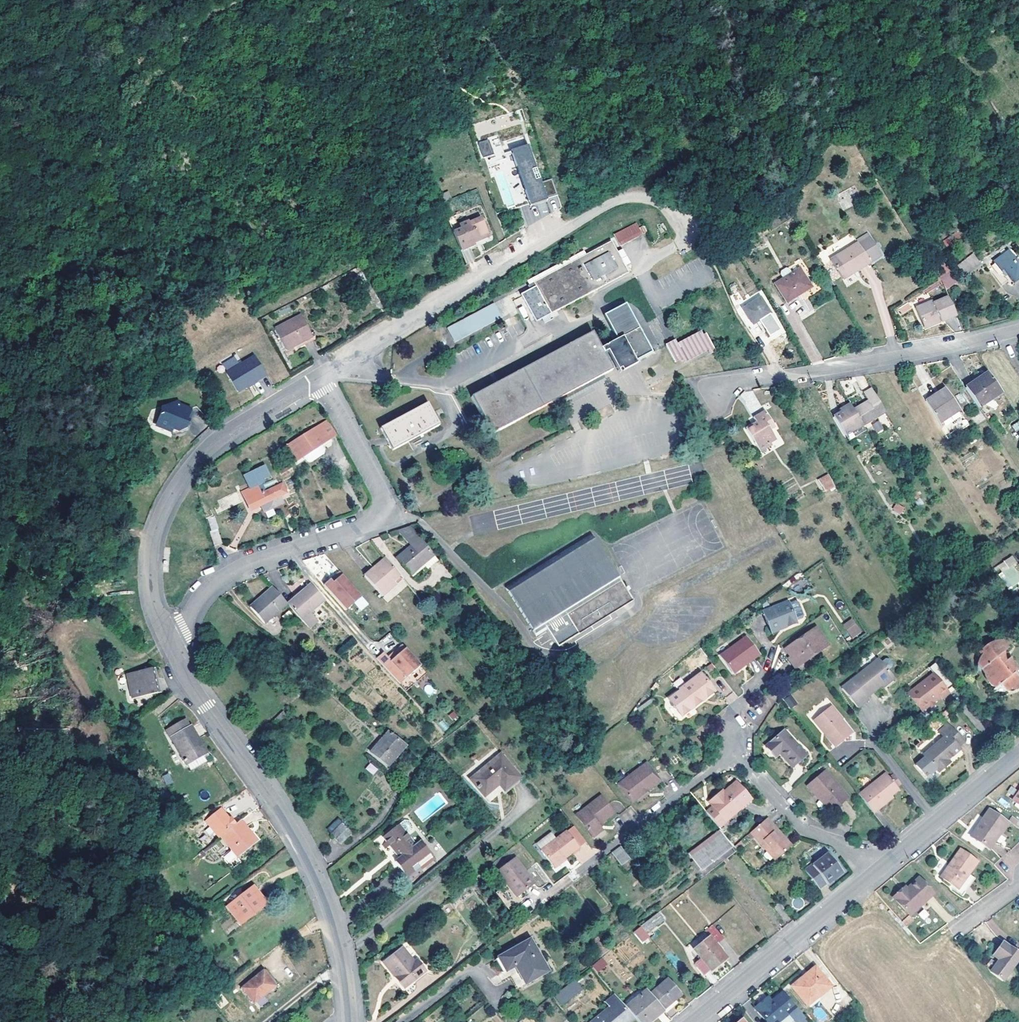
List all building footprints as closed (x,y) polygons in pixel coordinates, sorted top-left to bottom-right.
[(477,142),(482,157),(493,154),(489,138),(477,142)] [(552,180),(542,183),(530,143),(512,148),(529,203),(556,194),(552,180)] [(503,209),(515,205),(499,151),(492,153),(493,156),(488,158),(503,209)] [(770,230),(792,216),(788,210),(786,211),(784,213),(766,224),(770,230)] [(480,218),(473,220),(481,239),(489,236),(480,218)] [(481,239),(473,220),(469,222),(468,221),(462,224),(472,246),(474,243),(474,241),(478,239),(479,240),(481,239)] [(461,229),(453,232),(462,251),(472,246),(462,224),(460,225),(461,229)] [(621,247),(639,237),(638,234),(639,233),(638,230),(639,230),(636,224),(633,225),(615,235),(621,247)] [(645,227),(639,230),(642,235),(648,232),(645,227)] [(856,241),(857,244),(869,262),(880,256),(866,234),(856,241)] [(628,274),(612,242),(533,284),(535,288),(521,296),(535,324),(628,274)] [(857,244),(855,245),(867,264),(869,262),(857,244)] [(867,264),(855,245),(830,260),(842,279),(867,264)] [(727,250),(720,254),(723,259),(730,255),(727,250)] [(988,266),(1001,285),(1007,280),(1003,275),(1007,273),(1014,283),(1018,280),(1018,262),(1011,250),(988,266)] [(803,302),(815,295),(799,270),(791,274),(783,280),(775,284),(787,303),(799,295),(803,302)] [(781,276),(783,280),(791,274),(789,271),(781,276)] [(952,280),(948,273),(940,277),(943,285),(952,280)] [(1011,286),(1014,283),(1007,273),(1003,275),(1007,280),(1011,286)] [(512,301),(509,296),(506,298),(494,304),(501,318),(517,310),(512,301)] [(956,315),(948,296),(932,303),(931,301),(914,309),(922,326),(938,319),(939,322),(956,315)] [(749,303),(742,307),(746,312),(752,323),(753,324),(760,319),(765,326),(774,321),(759,297),(752,301),(749,303)] [(899,308),(903,314),(911,308),(907,302),(899,308)] [(494,304),(451,327),(453,330),(449,332),(455,343),(501,318),(494,304)] [(746,312),(739,316),(747,327),(752,323),(746,312)] [(300,314),(275,327),(287,349),(312,335),(300,314)] [(938,319),(922,326),(923,329),(939,322),(938,319)] [(649,354),(634,326),(621,333),(621,337),(623,341),(625,347),(624,351),(625,356),(626,358),(631,361),(636,361),(649,354)] [(600,349),(592,333),(471,397),(490,434),(557,399),(603,375),(611,370),(603,354),(600,349)] [(617,340),(600,349),(603,354),(608,351),(618,370),(636,361),(631,361),(626,358),(625,356),(624,351),(625,347),(623,341),(621,337),(621,333),(615,336),(617,340)] [(711,354),(715,351),(706,335),(702,337),(699,333),(676,346),(673,342),(665,346),(675,362),(682,358),(685,363),(709,349),(711,354)] [(257,355),(228,371),(238,390),(247,385),(248,388),(254,384),(254,383),(268,376),(257,355)] [(979,409),(1002,394),(988,373),(965,389),(979,409)] [(960,412),(951,399),(945,389),(924,403),(938,426),(960,412)] [(869,401),(854,410),(863,426),(885,413),(880,405),(872,390),(865,394),(869,401)] [(188,425),(190,419),(188,418),(192,407),(182,403),(180,399),(164,406),(165,411),(163,412),(159,421),(161,425),(167,428),(172,426),(175,427),(180,429),(188,425)] [(439,425),(428,404),(380,429),(392,451),(439,425)] [(846,436),(863,426),(854,410),(851,404),(844,409),(845,411),(834,417),(846,436)] [(771,444),(771,440),(773,439),(772,436),(772,430),(774,429),(772,426),(764,412),(752,419),(755,423),(753,424),(755,426),(752,428),(745,432),(757,452),(771,444)] [(876,434),(884,430),(879,420),(872,423),(876,434)] [(173,431),(175,427),(172,426),(167,428),(161,425),(159,421),(157,425),(173,431)] [(310,462),(317,456),(318,458),(322,455),(323,452),(320,446),(331,440),(321,425),(285,447),(294,462),(303,456),(306,461),(310,462)] [(863,426),(846,436),(849,441),(866,431),(863,426)] [(249,489),(256,486),(259,494),(264,491),(261,484),(264,483),(262,480),(270,476),(265,465),(242,476),(249,489)] [(828,473),(817,478),(824,492),(835,487),(828,473)] [(813,480),(810,475),(801,481),(804,486),(813,480)] [(282,483),(275,486),(280,496),(287,493),(282,483)] [(249,489),(241,493),(249,510),(260,506),(263,513),(283,503),(280,496),(275,486),(264,491),(259,494),(256,486),(249,489)] [(901,514),(904,507),(895,503),(892,510),(901,514)] [(427,568),(434,563),(438,560),(409,525),(405,527),(398,529),(412,546),(408,549),(398,558),(411,574),(421,566),(424,564),(427,568)] [(210,532),(213,541),(214,545),(222,543),(219,530),(210,532)] [(590,536),(505,590),(535,637),(566,616),(578,635),(631,601),(590,536)] [(1009,589),(1018,582),(1018,575),(1013,566),(1018,563),(1012,554),(993,568),(1009,589)] [(399,573),(386,556),(365,573),(377,588),(382,594),(396,582),(393,578),(399,573)] [(341,569),(331,578),(335,582),(338,579),(337,578),(344,573),(341,569)] [(331,578),(325,583),(346,609),(362,595),(344,573),(337,578),(338,579),(335,582),(331,578)] [(311,612),(326,599),(313,584),(290,604),(306,619),(305,621),(312,627),(319,621),(311,612)] [(273,587),(252,606),(266,621),(288,603),(273,587)] [(797,604),(795,603),(790,604),(789,603),(788,603),(765,612),(765,613),(772,632),(773,632),(797,623),(796,620),(800,619),(801,615),(797,604)] [(859,633),(851,620),(843,626),(851,638),(859,633)] [(828,647),(816,629),(785,650),(792,659),(798,668),(828,647)] [(352,636),(336,651),(341,657),(358,642),(352,636)] [(759,656),(747,639),(722,657),(734,674),(759,656)] [(991,644),(982,650),(981,653),(983,655),(980,659),(979,666),(982,669),(986,675),(988,680),(991,684),(997,688),(1000,685),(1006,692),(1011,689),(1013,690),(1016,690),(1018,688),(1018,687),(1018,683),(1018,682),(1018,680),(1014,674),(1011,671),(1015,668),(1013,664),(1011,657),(1006,662),(1004,651),(1007,648),(1002,642),(999,641),(993,646),(991,644)] [(383,651),(375,657),(398,682),(420,665),(406,647),(390,660),(383,651)] [(795,670),(798,668),(792,659),(788,661),(795,670)] [(874,670),(881,665),(879,662),(871,667),(874,670)] [(894,681),(881,665),(874,670),(871,667),(842,689),(857,709),(867,701),(865,699),(880,687),(883,685),(885,688),(894,681)] [(128,672),(134,697),(160,691),(158,682),(155,683),(154,676),(157,675),(156,671),(154,666),(128,672)] [(681,691),(670,700),(682,716),(714,693),(701,674),(680,690),(681,691)] [(943,699),(949,694),(933,674),(908,695),(921,711),(928,706),(932,703),(940,697),(943,699)] [(430,696),(435,689),(427,683),(423,690),(430,696)] [(790,709),(798,704),(791,694),(783,699),(790,709)] [(669,700),(681,717),(682,716),(670,700),(669,700)] [(831,707),(828,710),(839,723),(840,721),(842,720),(831,707)] [(949,708),(932,722),(935,725),(952,711),(949,708)] [(453,722),(459,717),(453,710),(448,715),(453,722)] [(814,721),(835,748),(852,735),(840,721),(839,723),(828,710),(814,721)] [(289,718),(283,712),(272,723),(278,729),(289,718)] [(382,727),(373,718),(367,724),(376,732),(382,727)] [(438,724),(444,731),(449,726),(442,719),(438,724)] [(168,730),(169,732),(187,764),(203,755),(205,754),(186,720),(175,726),(168,730)] [(965,743),(950,725),(940,733),(945,739),(935,747),(937,749),(926,758),(938,774),(947,767),(944,763),(947,761),(960,751),(958,749),(965,743)] [(806,756),(784,731),(767,746),(775,757),(779,754),(792,768),(806,756)] [(386,737),(384,736),(371,751),(388,766),(405,746),(390,733),(386,737)] [(937,749),(935,747),(924,756),(926,758),(937,749)] [(500,754),(471,778),(485,795),(499,783),(503,789),(519,777),(500,754)] [(203,755),(187,764),(190,770),(206,762),(203,755)] [(370,762),(365,769),(373,775),(378,769),(370,762)] [(659,782),(645,764),(618,785),(631,802),(659,782)] [(167,785),(174,782),(169,773),(162,776),(167,785)] [(825,774),(808,788),(820,803),(823,801),(833,812),(847,800),(825,774)] [(884,775),(858,796),(872,815),(885,805),(883,803),(891,797),(898,792),(896,789),(888,779),(884,775)] [(900,785),(892,776),(888,779),(896,789),(900,785)] [(724,821),(751,800),(737,783),(724,793),(722,791),(709,801),(724,821)] [(613,814),(600,797),(575,817),(592,838),(601,831),(597,826),(613,814)] [(830,814),(833,812),(823,801),(820,803),(830,814)] [(988,851),(1007,825),(989,812),(970,838),(988,851)] [(224,835),(233,828),(228,822),(226,823),(217,813),(203,823),(217,840),(224,835)] [(259,839),(243,819),(233,828),(224,835),(240,855),(259,839)] [(767,819),(750,833),(774,862),(790,848),(767,819)] [(351,833),(342,822),(330,834),(339,844),(351,833)] [(406,877),(432,858),(421,842),(415,847),(398,825),(383,836),(399,859),(395,862),(406,877)] [(732,844),(719,829),(689,854),(701,869),(713,859),(716,859),(718,857),(719,855),(725,850),(727,850),(730,848),(732,844)] [(578,848),(565,832),(539,852),(552,868),(578,848)] [(611,853),(620,865),(628,859),(619,847),(611,853)] [(231,850),(223,857),(229,864),(237,857),(231,850)] [(976,864),(959,851),(939,878),(952,886),(950,890),(960,898),(974,880),(968,875),(976,864)] [(827,885),(842,873),(828,855),(807,871),(807,873),(819,889),(826,884),(827,885)] [(634,867),(628,859),(620,865),(626,873),(634,867)] [(514,861),(497,873),(515,897),(532,885),(514,861)] [(544,882),(535,865),(527,870),(537,886),(544,882)] [(909,888),(922,905),(932,896),(918,880),(909,888)] [(253,886),(228,905),(241,922),(257,909),(258,911),(267,904),(253,886)] [(897,896),(912,914),(922,905),(909,888),(906,891),(904,889),(897,896)] [(893,900),(909,917),(912,914),(897,896),(893,900)] [(788,915),(779,903),(773,907),(782,919),(788,915)] [(918,913),(923,920),(929,915),(924,909),(918,913)] [(664,921),(657,913),(641,926),(647,934),(664,921)] [(711,972),(726,960),(709,939),(694,951),(701,960),(696,965),(696,966),(703,975),(705,976),(710,971),(711,972)] [(520,973),(526,984),(547,971),(529,941),(496,962),(503,973),(513,967),(518,974),(520,973)] [(1004,943),(986,967),(991,974),(1002,982),(1018,959),(1018,954),(1004,943)] [(401,948),(384,962),(403,987),(424,970),(415,959),(413,961),(401,948)] [(598,971),(607,963),(602,957),(592,964),(598,971)] [(817,997),(831,987),(816,969),(801,981),(801,979),(791,987),(805,1004),(816,995),(817,997)] [(264,972),(242,989),(253,1004),(275,987),(264,972)] [(669,979),(650,994),(664,1010),(682,996),(669,979)] [(582,990),(575,980),(556,995),(561,1001),(575,990),(578,993),(582,990)] [(575,990),(561,1001),(563,1004),(578,993),(575,990)] [(648,990),(627,1007),(639,1021),(650,1021),(664,1010),(650,994),(648,990)] [(783,993),(771,1002),(768,1004),(765,1000),(755,1009),(766,1021),(779,1021),(796,1009),(783,993)] [(816,995),(805,1004),(808,1008),(819,1000),(817,997),(816,995)] [(616,996),(609,1003),(612,1007),(593,1021),(630,1021),(634,1019),(616,996)]
